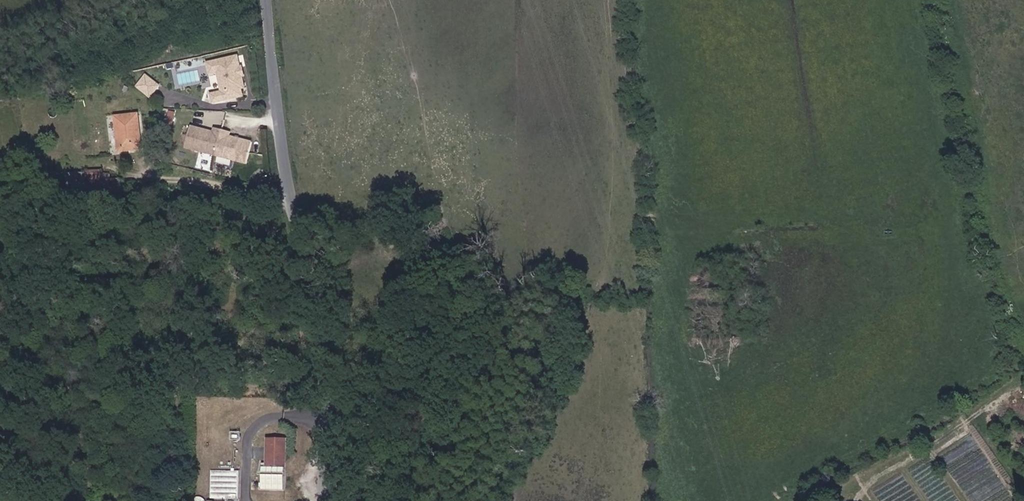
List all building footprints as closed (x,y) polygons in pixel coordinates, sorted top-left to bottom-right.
[(244,76),(243,69),(245,67),(243,56),(212,62),(214,73),(222,71),(226,91),(215,93),(216,102),(247,96),(246,88),(249,88),(247,77),(244,76)] [(199,69),(178,73),(180,86),(201,82),(199,69)] [(157,87),(146,77),(141,84),(152,93),(157,87)] [(110,154),(134,149),(126,110),(101,115),(110,154)] [(219,137),(195,131),(190,152),(252,168),(258,147),(235,141),(236,137),(220,133),(219,137)] [(261,489),(285,488),(283,436),(264,437),(265,465),(260,465),(261,489)] [(241,471),(214,468),(212,497),(239,500),(241,471)]
